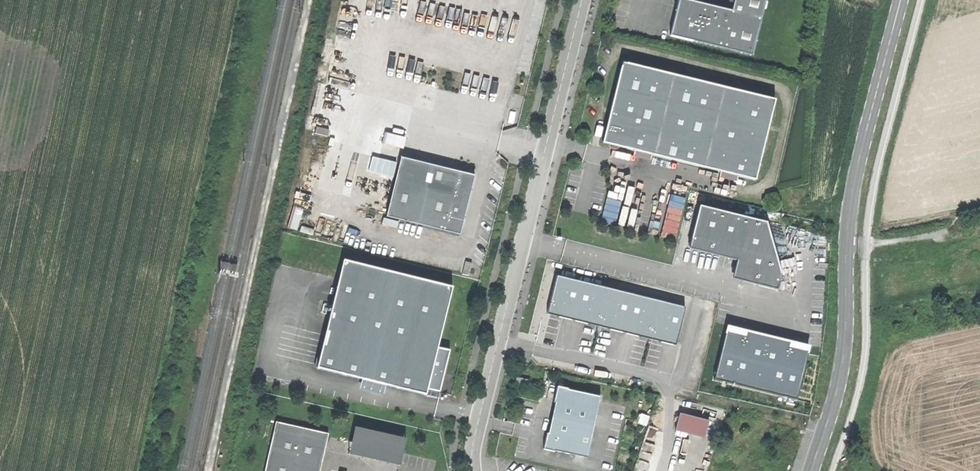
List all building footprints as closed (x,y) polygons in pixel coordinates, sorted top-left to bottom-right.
[(752,56),(766,0),(734,0),(731,11),(687,0),(679,0),(672,26),(670,36),(752,56)] [(774,99),(622,63),(612,102),(602,143),(614,146),(755,180),(774,99)] [(466,211),(475,176),(401,157),(386,217),(460,235),(466,211)] [(616,225),(621,201),(608,198),(602,221),(616,225)] [(668,204),(664,237),(677,238),(681,206),(668,204)] [(753,285),(776,290),(780,274),(766,221),(699,206),(689,247),(737,259),(744,270),(756,273),(753,285)] [(290,227),(298,229),(301,218),(293,216),(290,227)] [(743,282),(753,285),(756,273),(744,270),(737,259),(689,247),(688,249),(726,258),(736,261),(732,279),(743,282)] [(437,347),(452,287),(344,260),(339,278),(316,368),(362,379),(386,385),(425,395),(427,389),(439,392),(444,373),(450,350),(437,347)] [(685,307),(557,276),(547,314),(580,322),(675,346),(685,307)] [(809,346),(727,326),(714,380),(796,400),(809,346)] [(515,384),(528,386),(529,380),(516,377),(515,384)] [(383,395),(386,385),(362,379),(359,389),(383,395)] [(554,451),(586,458),(600,397),(568,389),(557,386),(554,402),(555,403),(551,420),(548,433),(547,433),(543,449),(554,452),(554,451)] [(438,395),(439,392),(427,389),(425,395),(438,398),(438,395)] [(709,421),(680,414),(676,430),(704,438),(709,421)] [(328,433),(275,421),(264,470),(319,470),(327,436),(328,433)] [(348,454),(399,466),(402,453),(405,439),(354,428),(351,441),(348,454)]
